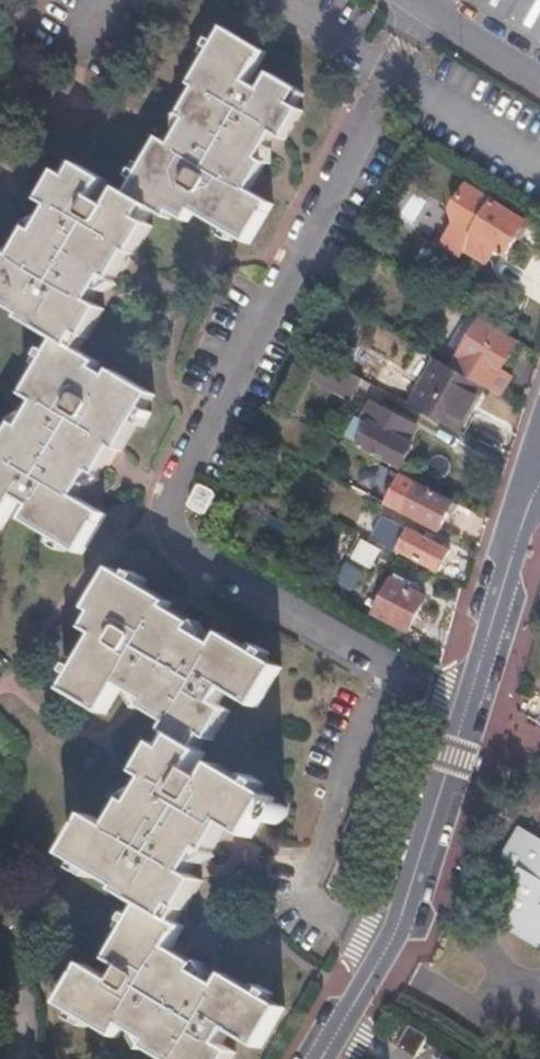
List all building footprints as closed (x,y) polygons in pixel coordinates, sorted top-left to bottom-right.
[(477,1),(539,39),(539,0),(478,0),(477,1)] [(98,474),(109,455),(115,446),(120,449),(136,422),(144,408),(152,395),(113,372),(110,376),(96,368),(99,362),(79,349),(72,346),(80,333),(86,337),(102,309),(91,303),(99,289),(107,274),(114,278),(130,250),(134,253),(150,226),(146,224),(139,220),(148,204),(155,209),(169,217),(172,212),(188,222),(194,211),(221,227),(233,234),(248,243),(270,206),(248,194),(258,177),(265,166),(258,162),(266,148),(269,143),(274,135),(284,140),(300,113),(294,109),(290,108),(297,94),(272,79),(263,94),(247,85),(263,57),(225,34),(217,46),(209,61),(193,88),(198,91),(183,116),(182,117),(188,121),(180,135),(172,150),(160,143),(145,170),(137,183),(130,194),(123,189),(112,208),(96,198),(106,180),(80,165),(72,179),(68,177),(62,173),(45,201),(54,206),(47,219),(39,232),(33,228),(15,257),(0,249),(0,299),(26,314),(24,318),(60,339),(53,352),(44,365),(28,394),(40,401),(32,414),(25,427),(18,423),(1,452),(0,452),(0,526),(2,527),(19,496),(35,505),(27,519),(55,535),(68,543),(82,551),(104,513),(77,497),(85,484),(92,470),(98,474)] [(202,57),(209,61),(217,46),(211,43),(202,57)] [(290,108),(294,109),(301,97),(297,94),(290,108)] [(175,132),(180,135),(188,121),(182,117),(178,119),(175,132)] [(258,162),(265,166),(270,165),(271,151),(266,148),(258,162)] [(76,162),(68,177),(72,179),(80,165),(76,162)] [(130,179),(137,183),(145,170),(138,166),(130,179)] [(466,186),(453,209),(455,223),(442,244),(459,255),(465,248),(481,259),(490,245),(505,255),(525,223),(466,186)] [(139,220),(146,224),(155,209),(148,204),(139,220)] [(31,223),(33,228),(39,232),(47,219),(44,217),(31,223)] [(233,234),(221,227),(217,234),(229,241),(233,234)] [(107,274),(99,289),(104,292),(115,283),(114,278),(107,274)] [(502,370),(518,341),(483,319),(453,367),(486,386),(501,394),(512,376),(502,370)] [(72,346),(79,349),(86,337),(80,333),(72,346)] [(318,346),(327,352),(334,340),(324,335),(318,346)] [(37,361),(44,365),(53,352),(45,347),(37,361)] [(404,374),(422,384),(436,358),(418,347),(404,374)] [(460,431),(486,386),(453,367),(436,358),(422,384),(411,405),(460,431)] [(359,378),(327,360),(316,380),(351,400),(362,380),(359,378)] [(415,426),(370,402),(360,420),(354,417),(343,437),(401,467),(412,445),(406,441),(415,426)] [(280,424),(287,412),(278,407),(272,419),(280,424)] [(144,408),(136,422),(142,425),(150,412),(144,408)] [(16,419),(18,423),(25,427),(32,414),(26,410),(16,419)] [(378,470),(362,461),(352,478),(369,487),(378,470)] [(92,470),(85,484),(89,487),(101,478),(98,474),(92,470)] [(438,530),(448,512),(455,502),(399,472),(383,501),(438,530)] [(455,502),(448,512),(452,514),(459,504),(455,502)] [(397,549),(402,540),(361,520),(357,529),(397,550),(397,549)] [(402,540),(397,549),(439,569),(450,547),(408,527),(402,540)] [(68,543),(55,535),(51,542),(64,550),(68,543)] [(185,907),(201,880),(189,873),(198,859),(206,845),(213,849),(229,822),(250,834),(273,796),(259,788),(245,780),(217,763),(208,779),(194,770),(204,754),(198,750),(190,745),(200,730),(208,735),(214,738),(230,710),(218,704),(227,687),(257,704),(280,666),(266,657),(252,650),(225,633),(218,645),(206,638),(191,629),(195,622),(179,612),(168,606),(171,601),(143,585),(129,577),(116,569),(93,607),(99,610),(89,627),(100,634),(83,662),(76,675),(67,689),(106,712),(124,683),(134,689),(150,698),(147,704),(173,719),(167,729),(173,732),(178,735),(169,750),(164,747),(159,744),(143,771),(153,777),(145,790),(137,803),(130,799),(114,827),(93,815),(70,853),(83,861),(97,869),(124,884),(122,888),(145,902),(136,918),(129,930),(113,957),(127,966),(117,982),(86,965),(64,1001),(78,1010),(92,1017),(119,1034),(126,1023),(137,1029),(153,1038),(148,1046),(171,1058),(228,1058),(233,1051),(221,1043),(231,1027),(260,1044),(283,1006),(270,998),(256,990),(228,974),(220,987),(216,984),(208,980),(194,971),(195,970),(198,964),(189,958),(172,948),(185,925),(177,921),(170,917),(178,903),(185,907)] [(129,577),(143,585),(147,578),(133,570),(129,577)] [(392,580),(375,611),(407,629),(425,597),(392,580)] [(191,629),(206,638),(209,632),(199,620),(195,622),(191,629)] [(252,650),(266,657),(269,651),(256,644),(252,650)] [(68,671),(76,675),(83,662),(76,658),(68,671)] [(142,706),(147,704),(150,698),(134,689),(131,694),(142,706)] [(190,745),(198,750),(208,735),(200,730),(190,745)] [(173,732),(164,747),(169,750),(178,735),(173,732)] [(0,733),(0,751),(3,752),(10,739),(0,733)] [(245,780),(259,788),(263,781),(250,773),(245,780)] [(130,795),(130,799),(137,803),(145,790),(141,788),(130,795)] [(281,803),(272,819),(276,821),(280,820),(286,807),(285,805),(281,803)] [(521,829),(503,859),(521,869),(496,911),(513,920),(511,925),(507,931),(539,949),(539,947),(539,840),(521,829)] [(206,845),(198,859),(203,861),(213,854),(213,849),(206,845)] [(93,876),(97,869),(83,861),(79,868),(93,876)] [(170,917),(177,921),(185,907),(178,903),(170,917)] [(494,915),(511,925),(513,920),(496,911),(494,915)] [(123,926),(129,930),(136,918),(129,914),(123,926)] [(194,971),(208,980),(212,974),(203,961),(198,964),(195,970),(194,971)] [(270,998),(273,992),(259,984),(256,990),(270,998)] [(88,1023),(92,1017),(78,1010),(75,1015),(88,1023)] [(410,1027),(399,1047),(416,1057),(427,1038),(410,1027)] [(144,1046),(148,1046),(153,1038),(137,1029),(134,1034),(144,1046)]
